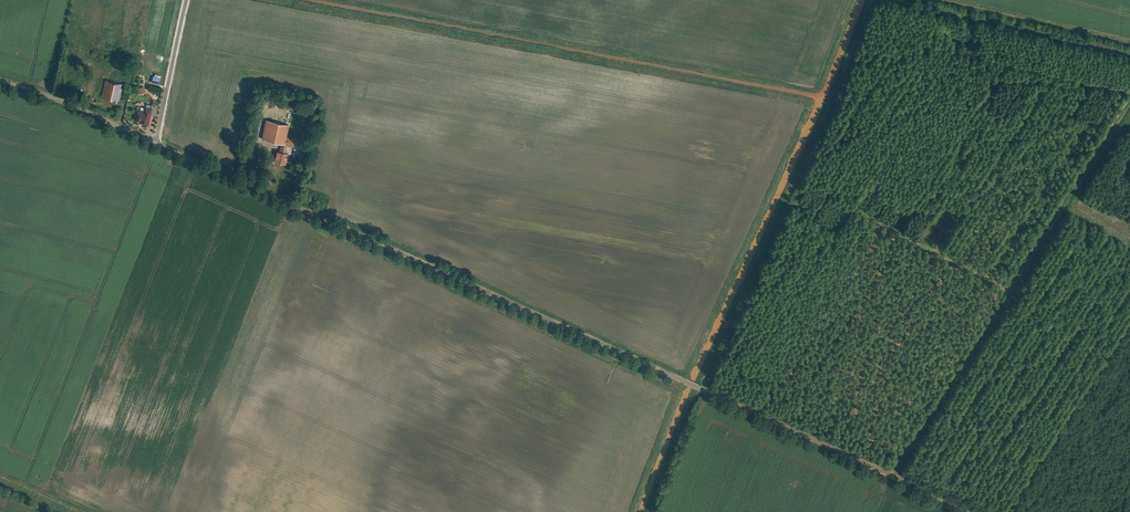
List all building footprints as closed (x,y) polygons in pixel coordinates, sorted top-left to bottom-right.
[(105,80),(101,96),(118,100),(123,85),(105,80)] [(144,107),(136,105),(133,116),(150,121),(154,106),(145,104),(144,107)] [(290,124),(267,119),(263,138),(282,142),(281,150),(278,149),(276,161),(288,164),(290,156),(291,156),(293,147),(296,147),(298,137),(288,135),(290,124)]
